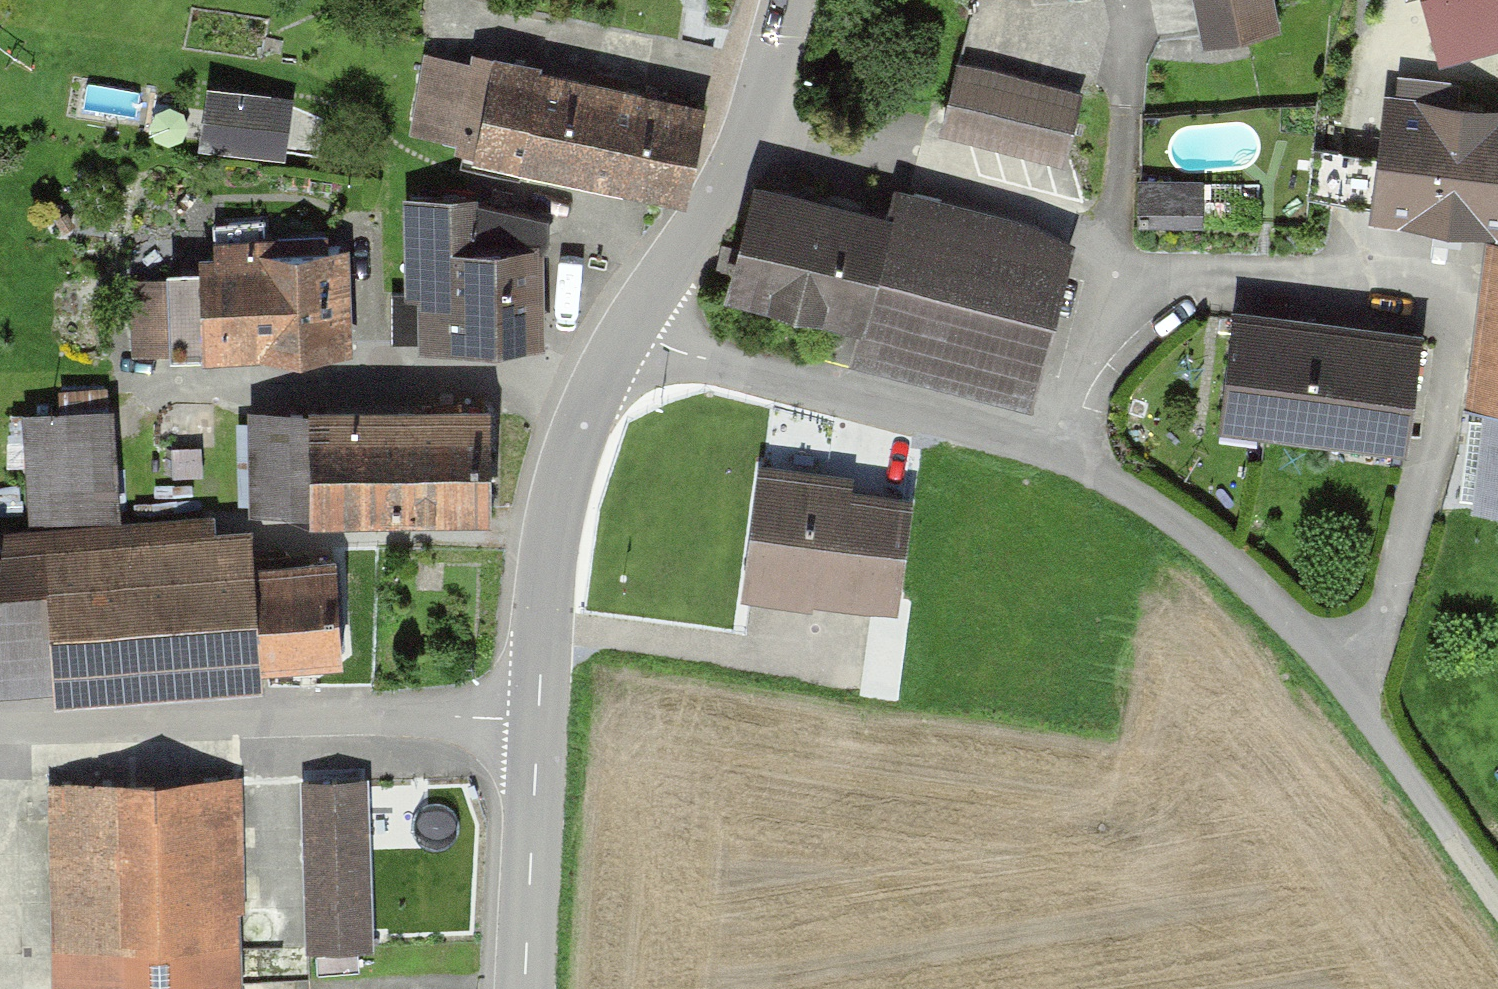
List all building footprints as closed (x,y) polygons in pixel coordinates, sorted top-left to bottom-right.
[(1203,45),(1279,32),(1273,0),(1195,0),(1203,45)] [(1446,50),(1497,36),(1497,0),(1432,0),(1446,50)] [(519,72),(427,54),(409,145),(501,163),(519,72)] [(1085,86),(958,58),(941,133),(1069,161),(1085,86)] [(611,90),(519,72),(501,163),(594,180),(611,90)] [(303,99),(211,85),(201,147),(293,161),(303,99)] [(704,107),(611,90),(594,180),(686,198),(704,107)] [(1382,99),(1369,213),(1497,227),(1497,112),(1382,99)] [(1203,178),(1139,179),(1139,229),(1204,228),(1203,178)] [(890,215),(746,184),(722,289),(867,321),(890,215)] [(542,216),(486,218),(485,185),(386,190),(390,290),(423,289),(425,332),(547,327),(542,216)] [(1077,230),(899,188),(856,372),(1033,414),(1077,230)] [(1486,242),(1454,517),(1497,522),(1497,244),(1486,242)] [(133,263),(137,364),(349,355),(345,254),(133,263)] [(1420,338),(1237,316),(1222,437),(1405,459),(1420,338)] [(28,399),(33,511),(124,507),(120,396),(28,399)] [(491,511),(489,399),(310,403),(243,404),(245,507),(304,505),(304,515),(491,511)] [(751,491),(741,599),(896,613),(906,505),(751,491)] [(263,682),(252,528),(0,547),(0,701),(263,682)] [(332,565),(257,570),(263,667),(339,662),(332,565)] [(377,960),(372,781),(306,783),(311,962),(377,960)] [(44,790),(51,988),(253,988),(246,782),(44,790)]
